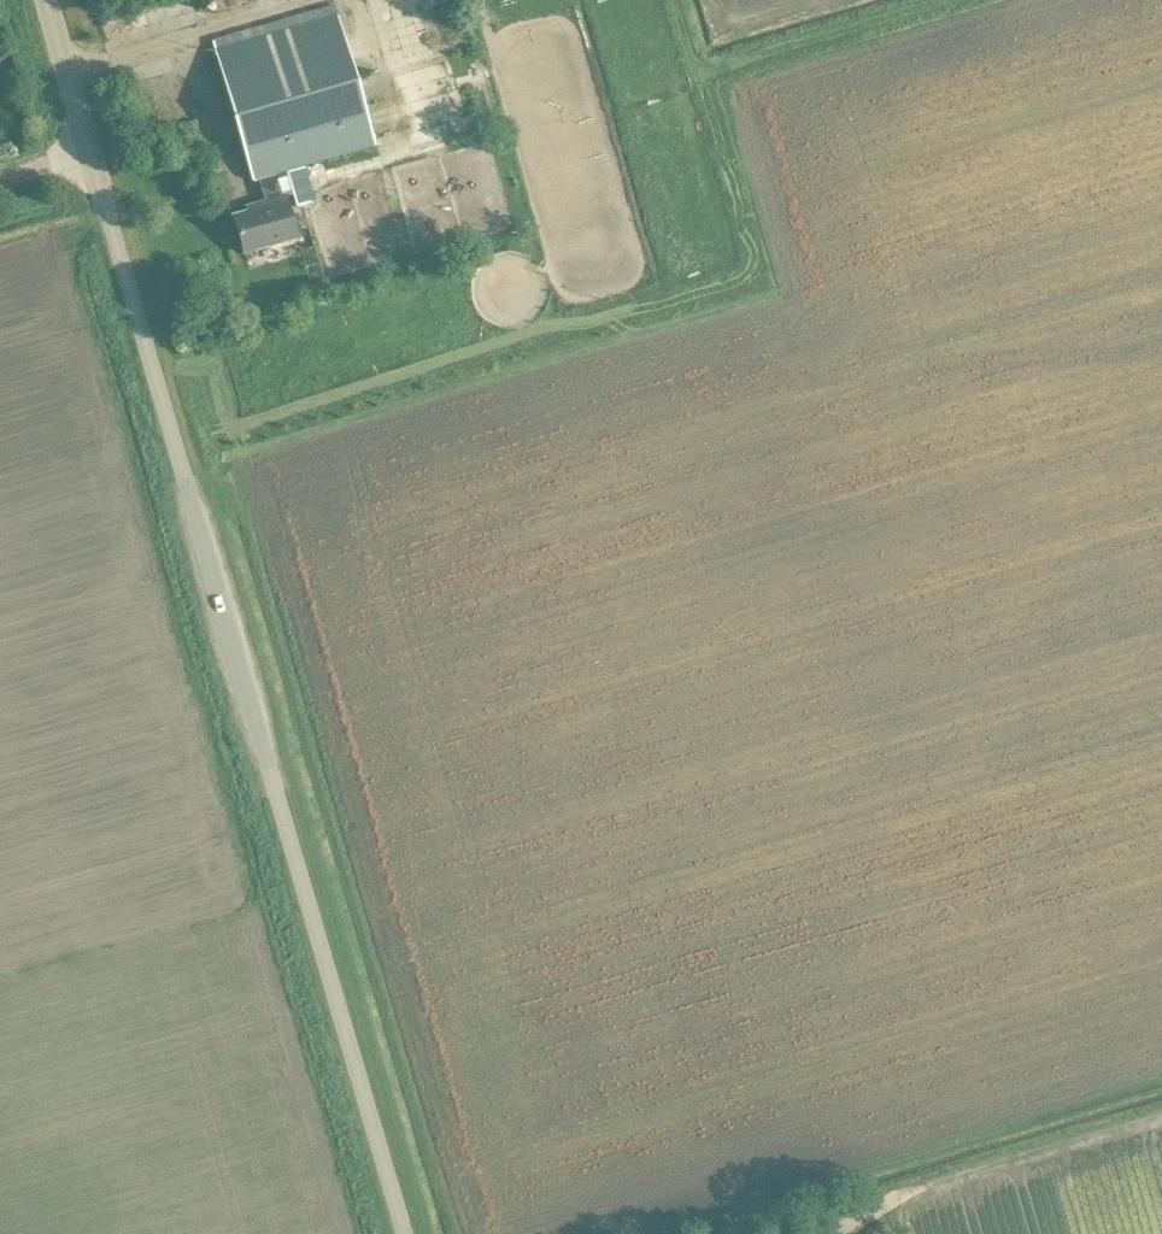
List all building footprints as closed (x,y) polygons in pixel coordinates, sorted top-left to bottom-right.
[(260,178),(267,201),(282,196),(275,173),(301,166),(376,144),(338,15),(216,50),(253,180),(260,178)] [(438,181),(465,176),(458,137),(431,142),(438,181)] [(301,166),(275,173),(282,196),(286,195),(291,209),(313,202),(301,166)] [(268,205),(234,215),(245,252),(298,237),(286,195),(282,196),(267,201),(268,205)]
